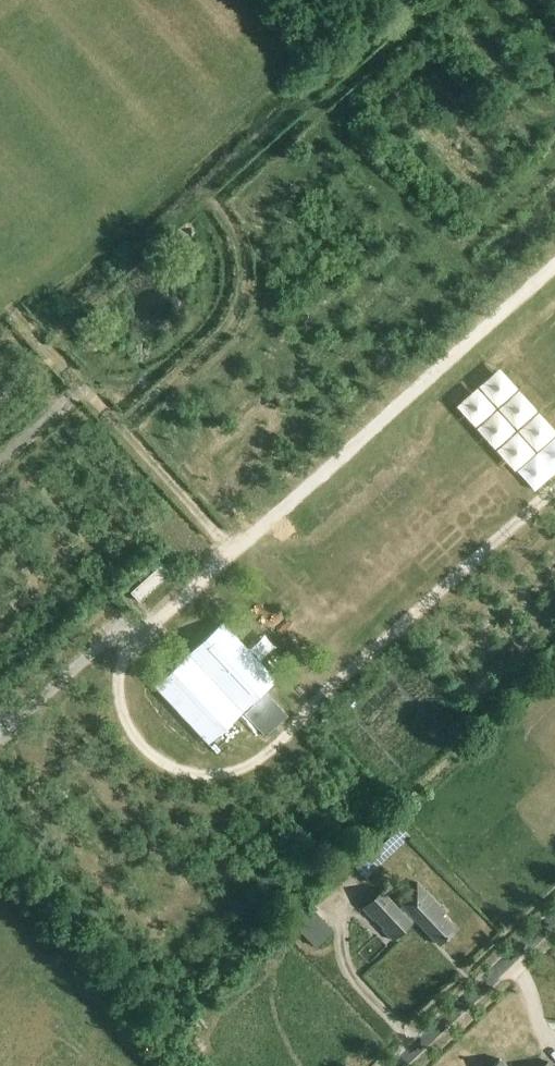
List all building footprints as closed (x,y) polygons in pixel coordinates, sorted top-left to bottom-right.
[(476,394),(495,414),(537,374),(518,354),(476,394)] [(538,419),(516,436),(533,457),(554,440),(538,419)] [(130,592),(139,602),(172,572),(163,562),(130,592)] [(222,621),(154,686),(208,744),(252,703),(253,704),(244,713),(265,735),(278,723),(256,699),(265,691),(277,679),(222,621)] [(441,914),(444,911),(417,882),(398,900),(403,905),(399,908),(382,889),(362,907),(375,921),(377,919),(384,927),(382,928),(394,940),(413,922),(412,921),(415,918),(440,944),(456,929),(441,914)] [(324,920),(306,938),(316,947),(334,930),(324,920)]
